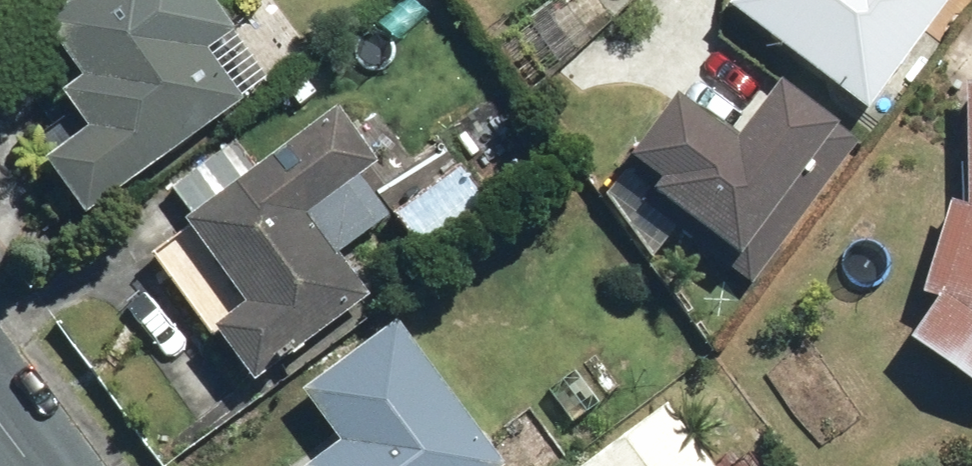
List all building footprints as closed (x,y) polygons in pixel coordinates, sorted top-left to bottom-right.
[(79,225),(270,77),(210,0),(18,0),(15,2),(79,84),(56,102),(82,134),(35,170),(79,225)] [(730,9),(868,106),(943,0),(736,0),(730,9)] [(748,289),(853,146),(777,85),(733,145),(672,101),(625,166),(656,189),(640,210),(748,289)] [(964,91),(959,206),(945,205),(920,295),(930,301),(904,343),(971,390),(971,91),(964,91)] [(245,380),(364,298),(333,254),(383,219),(354,177),(372,164),(336,112),(255,168),(237,143),(169,190),(188,217),(150,244),(245,380)] [(491,205),(461,167),(394,219),(423,257),(491,205)] [(394,321),(295,398),(331,445),(304,465),(506,465),(394,321)] [(664,406),(580,465),(707,465),(664,406)]
